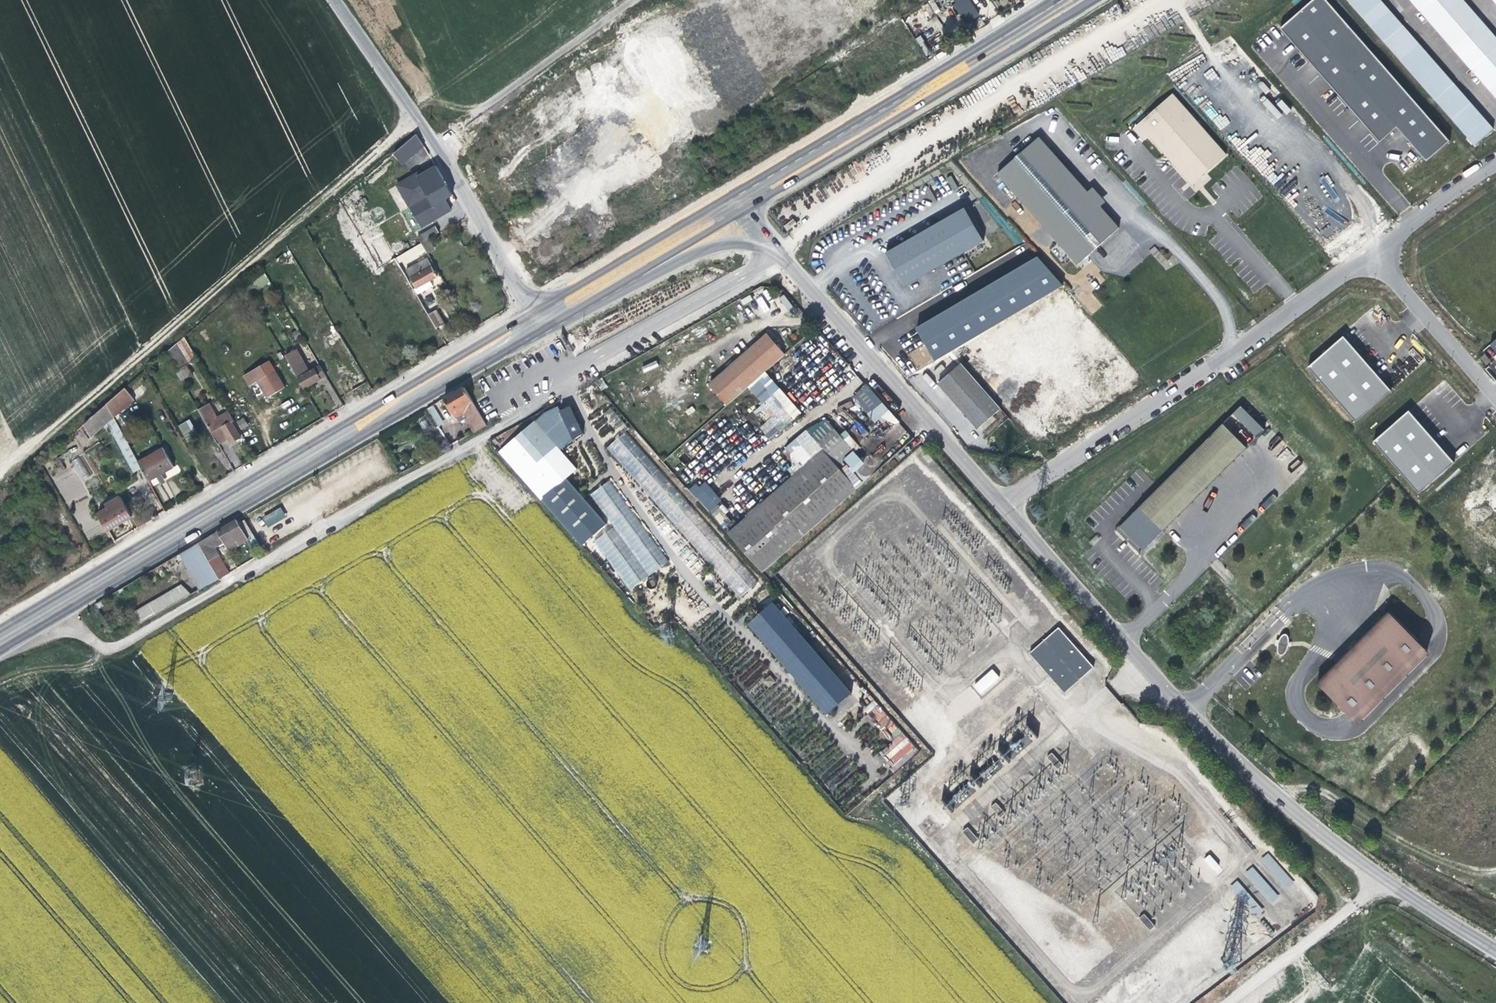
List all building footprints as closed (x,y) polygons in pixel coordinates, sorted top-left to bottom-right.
[(932,12),(938,10),(935,0),(932,0),(929,1),(932,12)] [(968,22),(981,15),(979,10),(972,0),(953,0),(968,22)] [(1283,25),(1301,44),(1319,64),(1331,77),(1359,108),(1373,124),(1385,138),(1400,123),(1433,155),(1456,136),(1330,0),(1313,0),(1283,25)] [(1488,127),(1375,0),(1352,0),(1476,139),(1488,127)] [(1461,0),(1413,0),(1495,95),(1495,39),(1461,0)] [(1262,80),(1257,84),(1265,94),(1270,90),(1262,80)] [(1226,154),(1173,96),(1139,124),(1167,154),(1192,182),(1226,154)] [(1282,99),(1276,103),(1286,114),(1291,110),(1282,99)] [(1219,131),(1230,123),(1224,113),(1216,118),(1209,108),(1206,110),(1219,131)] [(417,135),(391,151),(401,166),(413,158),(417,165),(431,157),(417,135)] [(1120,228),(1040,137),(998,174),(1078,265),(1120,228)] [(446,185),(437,169),(426,176),(428,180),(425,181),(419,184),(408,190),(410,193),(409,193),(410,196),(390,207),(390,206),(368,219),(372,227),(425,197),(446,185)] [(952,190),(958,188),(952,175),(947,177),(952,190)] [(446,185),(425,197),(430,207),(435,205),(437,209),(444,205),(448,204),(445,198),(452,195),(446,185)] [(777,208),(772,211),(785,226),(790,223),(777,208)] [(986,241),(966,208),(888,254),(908,287),(986,241)] [(434,219),(416,230),(423,242),(441,231),(434,219)] [(423,248),(426,253),(433,250),(427,239),(423,242),(420,243),(423,248)] [(420,243),(394,257),(397,263),(423,248),(420,243)] [(1157,245),(1150,250),(1164,271),(1171,266),(1157,245)] [(427,332),(436,328),(428,314),(416,294),(413,289),(397,263),(394,257),(378,266),(383,274),(381,275),(388,287),(392,285),(396,282),(405,297),(406,297),(427,332)] [(425,257),(404,269),(415,287),(428,279),(436,275),(425,257)] [(1036,258),(917,330),(936,361),(1062,285),(1036,258)] [(338,272),(332,276),(336,282),(342,278),(338,272)] [(415,287),(413,289),(416,294),(427,287),(432,285),(428,279),(415,287)] [(785,294),(779,298),(787,311),(792,307),(785,294)] [(322,308),(316,296),(311,299),(315,306),(317,310),(322,308)] [(762,296),(756,299),(763,311),(768,308),(762,296)] [(436,309),(428,314),(436,328),(444,323),(436,309)] [(346,331),(339,335),(339,336),(348,352),(355,348),(346,331)] [(184,338),(165,354),(175,371),(197,359),(184,338)] [(761,380),(785,358),(776,347),(770,339),(713,387),(730,407),(761,380)] [(1390,389),(1345,339),(1309,368),(1356,420),(1390,389)] [(367,341),(355,348),(348,352),(355,363),(360,360),(360,359),(363,358),(358,349),(368,343),(367,341)] [(294,350),(284,356),(304,388),(311,384),(325,375),(319,366),(307,372),(294,350)] [(644,372),(658,367),(656,361),(642,367),(644,372)] [(1002,410),(961,364),(938,385),(970,420),(978,431),(1002,410)] [(260,366),(243,376),(249,386),(256,381),(262,391),(267,398),(276,392),(260,366)] [(926,373),(922,377),(930,387),(934,383),(926,373)] [(797,421),(761,380),(750,389),(785,431),(797,421)] [(899,419),(867,383),(861,388),(854,395),(886,429),(899,419)] [(199,386),(186,391),(201,417),(217,443),(223,439),(226,437),(230,444),(240,438),(231,422),(233,421),(228,412),(218,418),(199,386)] [(468,393),(464,387),(441,400),(449,414),(459,408),(464,416),(474,433),(487,426),(468,393)] [(125,388),(106,405),(113,418),(135,400),(125,388)] [(1241,403),(1120,525),(1144,549),(1150,543),(1265,427),(1241,403)] [(106,405),(83,425),(90,437),(106,423),(132,472),(140,468),(136,460),(113,418),(106,405)] [(451,447),(428,408),(423,411),(445,450),(451,447)] [(605,414),(614,423),(619,419),(610,409),(605,414)] [(1454,459),(1410,413),(1375,443),(1420,493),(1454,459)] [(244,417),(237,421),(241,430),(248,426),(244,417)] [(189,418),(180,424),(188,438),(192,435),(197,433),(189,418)] [(535,419),(498,451),(584,543),(608,521),(568,476),(577,465),(553,440),(535,419)] [(755,584),(628,429),(608,445),(735,600),(755,584)] [(823,452),(730,531),(766,568),(857,489),(838,467),(854,454),(836,433),(819,447),(823,452)] [(805,469),(823,452),(819,447),(807,434),(788,449),(805,469)] [(162,446),(136,460),(140,468),(147,479),(155,475),(160,472),(173,465),(162,446)] [(87,456),(74,459),(79,479),(92,476),(87,456)] [(160,472),(155,475),(159,482),(161,481),(164,479),(160,472)] [(704,478),(690,489),(707,512),(721,501),(704,478)] [(1266,509),(1278,499),(1273,494),(1261,504),(1266,509)] [(123,521),(131,517),(124,505),(119,497),(105,505),(107,508),(97,514),(107,531),(123,521)] [(128,502),(124,505),(131,517),(133,520),(137,517),(128,502)] [(722,505),(716,509),(715,508),(711,511),(723,529),(733,522),(722,505)] [(281,507),(263,517),(269,525),(283,518),(286,516),(281,507)] [(132,520),(137,528),(155,518),(150,510),(137,517),(133,520),(132,520)] [(1245,529),(1257,518),(1252,514),(1240,524),(1245,529)] [(226,540),(229,543),(238,538),(240,543),(248,537),(237,516),(218,527),(200,540),(208,558),(219,553),(216,547),(223,542),(226,540)] [(199,541),(180,552),(199,586),(218,575),(208,558),(199,541)] [(208,558),(218,575),(228,570),(219,553),(208,558)] [(180,583),(132,610),(140,622),(191,592),(180,583)] [(851,693),(772,601),(746,624),(826,715),(851,693)] [(1428,651),(1387,610),(1315,682),(1357,722),(1428,651)] [(1058,626),(1029,653),(1065,691),(1094,665),(1058,626)] [(1279,651),(1281,654),(1284,654),(1287,652),(1289,649),(1290,645),(1290,640),(1288,637),(1286,635),(1285,635),(1283,635),(1281,637),(1280,639),(1278,643),(1277,646),(1278,649),(1279,651)] [(982,696),(1001,678),(991,668),(972,686),(982,696)] [(1248,687),(1254,679),(1245,672),(1239,681),(1248,687)] [(953,705),(961,714),(981,697),(973,688),(953,705)] [(879,704),(868,713),(891,742),(880,751),(895,770),(918,751),(879,704)] [(1053,751),(1047,757),(1058,769),(1064,763),(1053,751)] [(970,782),(943,804),(950,812),(977,790),(970,782)] [(996,802),(991,807),(1000,817),(1005,812),(996,802)] [(969,826),(963,831),(973,843),(979,838),(969,826)] [(1285,890),(1294,882),(1267,853),(1259,861),(1285,890)] [(1220,867),(1209,854),(1203,860),(1214,872),(1220,867)] [(1270,904),(1279,896),(1252,866),(1243,874),(1270,904)] [(1256,917),(1264,909),(1236,880),(1228,887),(1256,917)] [(1154,924),(1144,913),(1139,917),(1149,929),(1154,924)]
